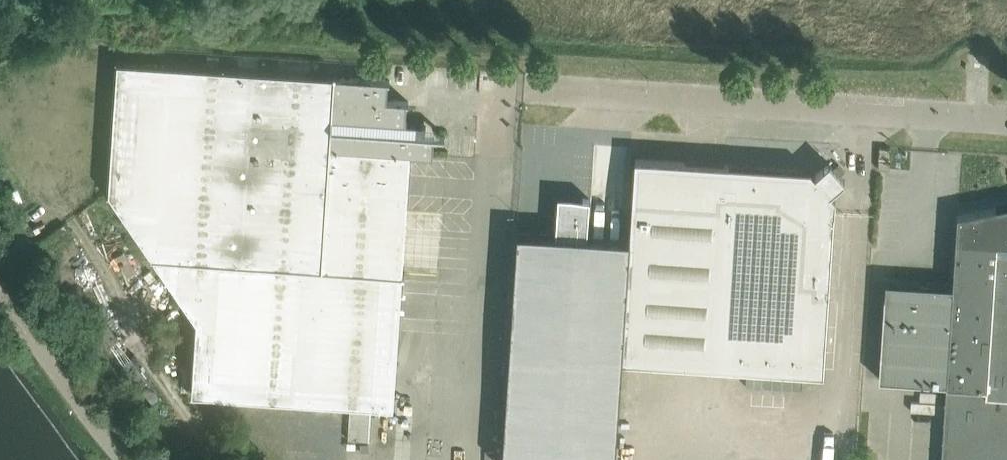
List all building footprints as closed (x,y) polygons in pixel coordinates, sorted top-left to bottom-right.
[(390,79),(370,78),(117,61),(109,191),(198,317),(192,390),(393,406),(404,271),(396,270),(403,152),(414,152),(416,133),(422,133),(422,131),(416,131),(416,121),(407,121),(409,101),(388,99),(390,79)] [(823,372),(835,198),(830,192),(845,179),(840,174),(845,170),(838,163),(834,167),(829,162),(815,175),(810,169),(635,157),(630,240),(622,359),(823,372)] [(502,459),(615,459),(622,359),(630,240),(587,237),(590,197),(583,197),(583,198),(559,197),(557,235),(517,232),(515,272),(502,459)] [(879,378),(946,382),(941,459),(1006,459),(1006,204),(957,214),(952,285),(885,281),(884,296),(879,378)]
